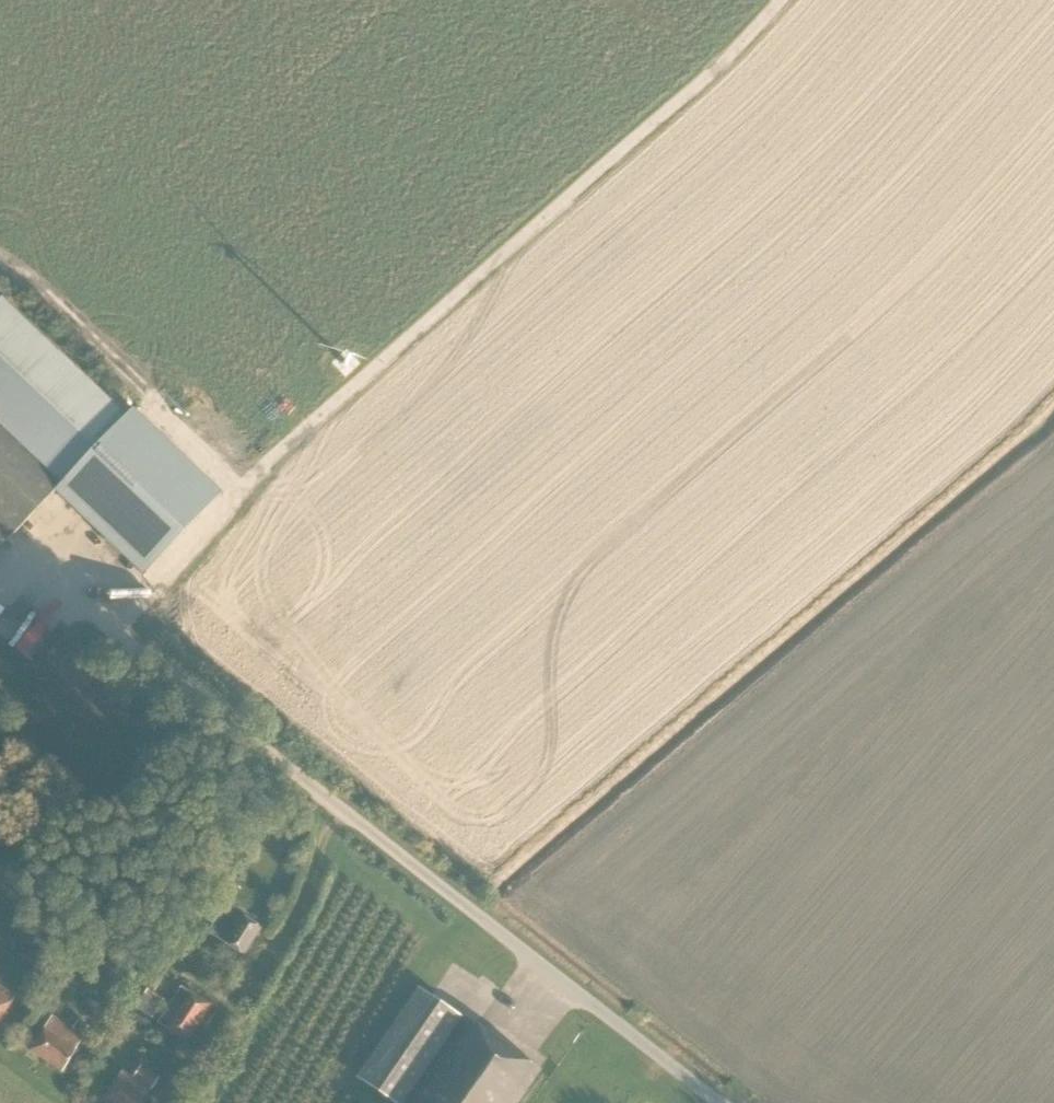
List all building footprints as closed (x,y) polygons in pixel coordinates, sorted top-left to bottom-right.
[(62,482),(148,564),(212,496),(126,415),(1,296),(0,297),(0,547),(62,482)] [(244,954),(261,927),(247,918),(249,915),(228,901),(209,931),(244,954)] [(197,924),(206,911),(193,902),(184,915),(197,924)] [(16,995),(0,984),(0,1018),(16,995)] [(187,1041),(211,1004),(190,990),(189,991),(181,986),(158,1022),(166,1027),(166,1028),(187,1041)] [(417,986),(356,1077),(395,1102),(404,1102),(463,1017),(434,998),(417,986)] [(150,987),(139,1008),(155,1017),(166,996),(150,987)] [(91,1026),(80,1019),(73,1029),(69,1026),(52,1015),(30,1049),(63,1071),(77,1048),(76,1048),(91,1026)] [(541,1069),(467,1016),(408,1102),(517,1102),(541,1069)] [(134,1024),(123,1017),(117,1026),(128,1033),(134,1024)] [(159,1077),(141,1065),(133,1077),(122,1069),(104,1098),(111,1102),(143,1102),(159,1077)]
